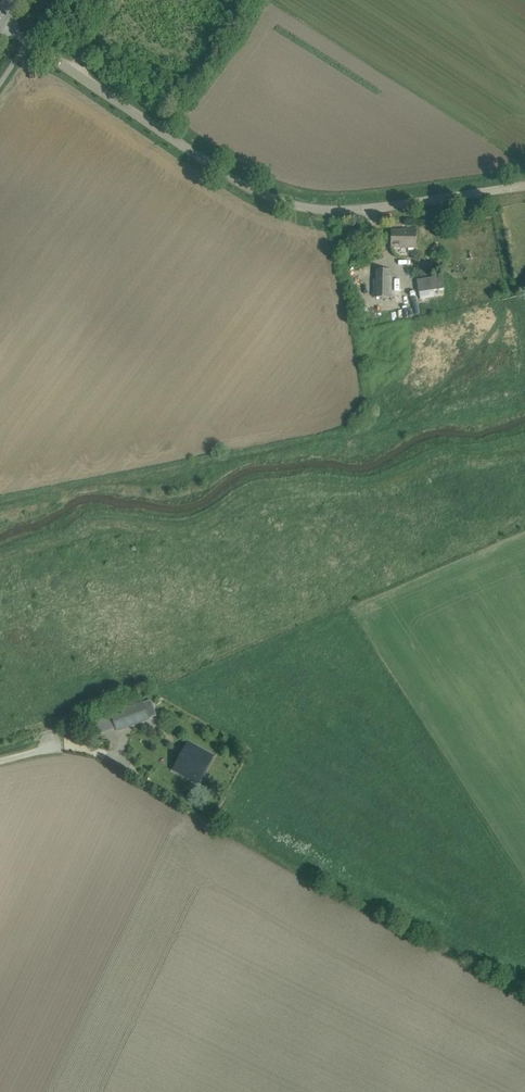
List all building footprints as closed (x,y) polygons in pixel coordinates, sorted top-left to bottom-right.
[(392,248),(416,249),(416,231),(392,230),(392,248)] [(421,277),(429,276),(428,266),(419,268),(421,277)] [(374,280),(374,297),(391,297),(392,270),(376,270),(376,280),(374,280)] [(419,293),(444,289),(445,288),(443,276),(440,276),(421,279),(416,280),(419,293)] [(112,714),(117,730),(148,719),(147,715),(155,712),(151,700),(112,714)] [(97,734),(102,732),(98,719),(92,721),(97,734)] [(185,746),(174,765),(175,765),(185,771),(188,772),(188,773),(196,777),(197,778),(201,770),(202,769),(208,759),(207,758),(190,749),(185,746)]
